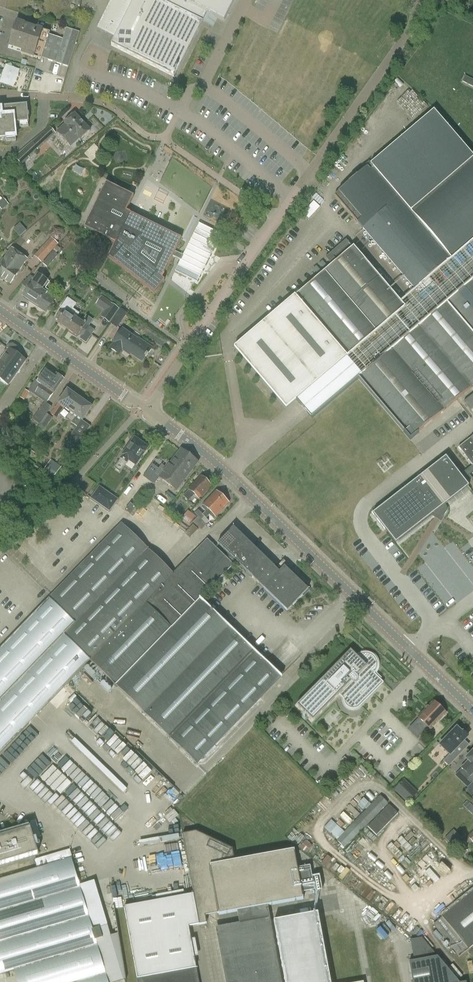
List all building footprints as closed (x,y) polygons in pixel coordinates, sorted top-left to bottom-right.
[(207,13),(224,22),(235,0),(115,0),(100,30),(118,40),(114,47),(175,78),(207,13)] [(17,21),(11,39),(9,46),(23,51),(22,54),(33,57),(41,60),(42,58),(56,63),(55,63),(69,67),(79,33),(66,29),(63,38),(49,34),(50,31),(17,21)] [(462,82),(472,87),(472,80),(465,76),(462,82)] [(16,139),(15,123),(29,122),(27,105),(1,107),(2,112),(0,112),(0,141),(16,139)] [(434,111),(335,196),(415,290),(472,240),(472,156),(434,111)] [(66,126),(58,133),(70,146),(79,138),(80,140),(90,131),(75,114),(65,124),(66,126)] [(50,128),(32,145),(16,160),(21,166),(29,159),(28,158),(37,150),(37,151),(56,134),(50,128)] [(106,182),(84,228),(115,243),(108,257),(154,293),(165,280),(162,279),(182,239),(126,212),(134,196),(106,182)] [(18,236),(25,231),(20,223),(13,228),(18,236)] [(296,400),(302,406),(312,418),(358,379),(411,440),(472,386),(472,280),(362,375),(352,363),(346,357),(404,308),(346,240),(325,258),(332,266),(243,343),(235,349),(286,409),(296,400)] [(41,262),(51,251),(44,246),(34,257),(41,262)] [(42,263),(47,268),(58,255),(56,254),(60,249),(57,246),(42,263)] [(3,261),(0,265),(0,280),(1,279),(10,285),(19,272),(27,260),(11,249),(3,261)] [(38,275),(32,285),(24,297),(47,312),(55,300),(46,294),(48,291),(43,288),(47,281),(38,275)] [(60,309),(61,310),(56,318),(59,321),(57,323),(67,330),(75,318),(76,319),(80,313),(73,309),(77,304),(67,298),(60,309)] [(112,304),(102,317),(109,322),(119,309),(112,304)] [(110,323),(117,328),(127,314),(120,308),(110,323)] [(67,330),(86,343),(94,331),(88,327),(92,321),(86,317),(82,323),(76,319),(75,318),(67,330)] [(146,357),(152,348),(139,339),(139,340),(122,329),(113,342),(114,343),(110,348),(119,355),(123,349),(142,362),(145,356),(146,357)] [(17,355),(16,354),(18,351),(17,347),(13,344),(9,345),(7,348),(8,349),(0,361),(0,380),(17,355)] [(26,361),(17,355),(0,380),(9,386),(26,361)] [(47,369),(38,382),(35,380),(29,389),(48,402),(54,393),(54,394),(64,380),(57,375),(56,375),(47,369)] [(68,390),(58,403),(58,404),(59,404),(55,409),(56,409),(52,415),(56,418),(64,408),(71,412),(80,399),(68,390)] [(462,401),(469,410),(472,407),(472,393),(462,401)] [(80,399),(71,412),(77,417),(72,423),(77,427),(82,421),(92,408),(86,403),(86,402),(82,400),(81,400),(80,399)] [(40,425),(47,414),(52,407),(45,402),(32,419),(40,425)] [(47,414),(40,425),(45,428),(52,418),(47,414)] [(82,438),(74,431),(62,449),(70,455),(82,438)] [(137,436),(123,457),(114,469),(120,473),(129,461),(136,466),(147,449),(148,447),(148,445),(146,443),(137,436)] [(458,448),(472,466),(472,467),(472,437),(458,448)] [(181,449),(167,468),(162,464),(155,474),(160,478),(159,478),(169,486),(181,469),(184,471),(193,459),(181,449)] [(431,516),(436,512),(437,513),(443,517),(442,517),(443,518),(446,513),(447,512),(447,511),(447,510),(447,509),(447,508),(446,507),(446,506),(445,505),(447,503),(468,487),(463,480),(465,478),(469,475),(472,472),(472,467),(472,466),(460,476),(446,458),(448,457),(448,456),(446,457),(373,514),(372,512),(372,513),(373,514),(385,529),(387,527),(398,541),(431,516)] [(181,469),(169,486),(179,493),(184,487),(182,485),(199,463),(193,459),(184,471),(181,469)] [(189,489),(190,490),(183,496),(189,502),(195,495),(200,499),(207,492),(206,492),(211,487),(201,478),(195,485),(194,484),(189,489)] [(104,493),(98,501),(111,510),(118,500),(118,491),(104,490),(104,493)] [(132,501),(138,506),(146,496),(139,491),(132,501)] [(195,514),(198,517),(193,523),(197,526),(223,497),(216,491),(201,508),(206,512),(203,515),(198,511),(195,514)] [(229,503),(223,497),(197,526),(201,530),(209,521),(206,519),(209,516),(214,519),(229,503)] [(125,511),(130,515),(136,508),(130,504),(125,511)] [(196,516),(188,510),(180,520),(188,526),(196,516)] [(234,565),(208,540),(174,575),(122,525),(0,650),(0,754),(90,661),(197,765),(281,678),(229,627),(232,624),(223,615),(220,619),(201,599),(234,565)] [(198,530),(193,525),(184,534),(189,539),(198,530)] [(278,564),(275,567),(234,528),(218,544),(288,612),(309,590),(285,567),(283,569),(278,564)] [(361,654),(357,656),(356,658),(350,652),(297,706),(313,722),(339,696),(344,700),(344,704),(346,707),(349,709),(353,710),(357,710),(361,708),(383,684),(374,675),(375,674),(378,670),(379,666),(378,661),(376,657),(373,654),(369,653),(365,652),(361,654)] [(418,718),(420,720),(410,730),(418,737),(427,727),(431,730),(446,714),(445,713),(446,711),(442,708),(440,708),(433,702),(418,718)] [(108,750),(109,748),(131,772),(140,764),(84,704),(74,713),(108,750)] [(444,762),(449,767),(467,749),(462,744),(468,737),(463,733),(462,734),(457,729),(452,734),(450,733),(444,739),(445,740),(440,746),(450,755),(444,762)] [(73,737),(70,741),(121,792),(125,789),(73,737)] [(43,752),(103,808),(112,799),(51,743),(43,752)] [(466,759),(469,762),(462,769),(470,777),(467,780),(472,784),(472,752),(466,759)] [(46,801),(61,816),(70,807),(59,796),(70,785),(41,755),(31,765),(37,771),(32,775),(35,778),(34,779),(27,773),(20,780),(43,804),(46,801)] [(402,778),(393,789),(407,802),(417,791),(402,778)] [(73,791),(67,799),(74,805),(80,796),(73,791)] [(380,796),(345,832),(341,828),(344,824),(339,820),(336,823),(332,819),(325,827),(337,839),(336,840),(344,848),(388,803),(380,796)] [(75,813),(67,821),(82,837),(90,829),(75,813)] [(37,854),(30,829),(0,837),(0,865),(37,854)] [(463,839),(453,830),(445,838),(454,847),(463,839)] [(196,832),(183,834),(194,895),(199,925),(207,923),(205,915),(219,913),(219,915),(303,900),(302,893),(315,891),(310,866),(298,869),(294,850),(235,860),(233,849),(196,832)] [(469,848),(472,844),(472,832),(463,842),(469,848)] [(306,854),(309,850),(302,844),(300,848),(306,854)] [(466,850),(460,844),(454,851),(463,861),(469,856),(466,853),(467,852),(466,850)] [(0,879),(0,981),(4,980),(2,974),(15,971),(18,981),(107,981),(94,941),(103,938),(100,928),(91,930),(70,860),(73,859),(69,849),(34,860),(37,868),(0,879)] [(442,918),(433,925),(459,957),(468,950),(472,946),(472,892),(442,917),(442,918)] [(124,907),(138,981),(199,981),(188,927),(199,925),(194,895),(124,907)] [(318,914),(274,922),(285,981),(331,981),(318,914)] [(271,924),(222,933),(231,981),(281,981),(271,924)] [(414,962),(409,963),(413,981),(459,981),(438,958),(422,938),(411,940),(414,962)]
